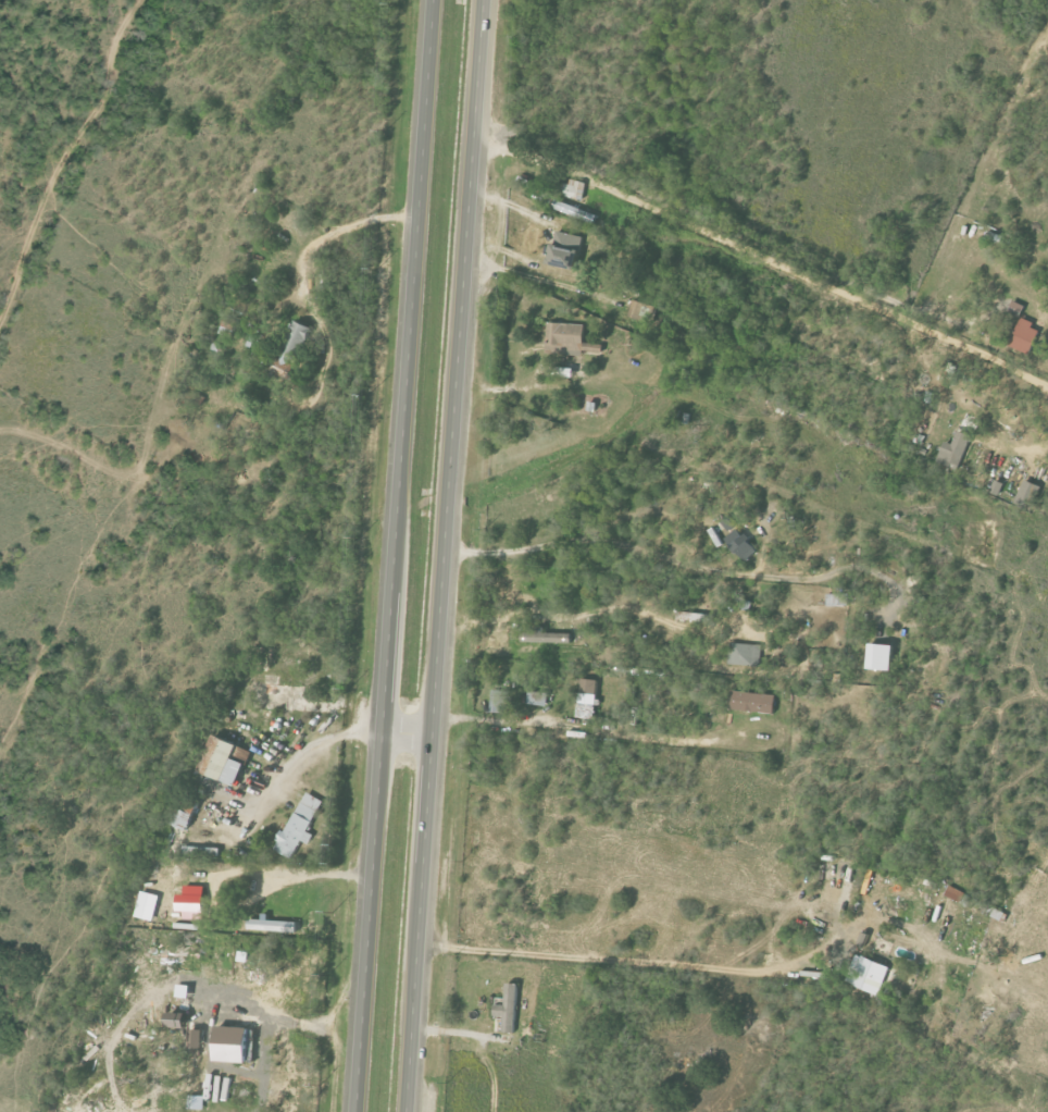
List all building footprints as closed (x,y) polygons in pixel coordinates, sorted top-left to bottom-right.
[(583,200),(586,182),(570,179),(569,184),(558,182),(556,195),(583,200)] [(585,221),(589,213),(556,200),(553,208),(585,221)] [(584,237),(558,230),(550,263),(576,269),(584,237)] [(647,304),(634,299),(629,316),(642,320),(647,304)] [(1041,327),(1021,319),(1011,346),(1031,354),(1041,327)] [(311,325),(292,320),(279,364),(289,367),(292,358),(301,360),(311,325)] [(585,324),(548,323),(547,353),(583,354),(583,351),(603,352),(603,344),(585,343),(585,324)] [(959,469),(972,435),(959,430),(954,444),(946,441),(938,461),(959,469)] [(1015,503),(1032,510),(1042,487),(1026,479),(1015,503)] [(730,532),(736,526),(728,516),(722,521),(730,532)] [(725,539),(745,562),(758,550),(738,528),(725,539)] [(522,642),(572,643),(572,634),(545,633),(545,627),(532,627),(532,632),(522,632),(522,642)] [(762,644),(730,643),(729,664),(761,666),(762,644)] [(867,669),(893,670),(894,645),(869,644),(867,669)] [(576,717),(595,720),(598,700),(596,699),(599,680),(582,678),(576,717)] [(492,712),(509,713),(510,690),(493,690),(492,712)] [(547,706),(548,693),(529,691),(527,704),(547,706)] [(731,710),(775,712),(776,694),(732,692),(731,710)] [(212,736),(200,773),(238,786),(251,750),(212,736)] [(319,812),(302,802),(274,849),(292,859),(303,840),(309,844),(314,835),(308,831),(319,812)] [(171,825),(187,832),(194,816),(178,808),(171,825)] [(859,944),(865,947),(869,934),(863,931),(859,944)] [(860,956),(851,985),(878,994),(888,966),(860,956)] [(516,1032),(518,983),(507,982),(506,1004),(496,1004),(495,1016),(504,1016),(503,1031),(516,1032)] [(166,1027),(185,1027),(185,1013),(166,1012),(166,1027)] [(247,1061),(248,1026),(216,1025),(215,1060),(247,1061)] [(187,1047),(201,1047),(201,1029),(188,1029),(187,1047)]
